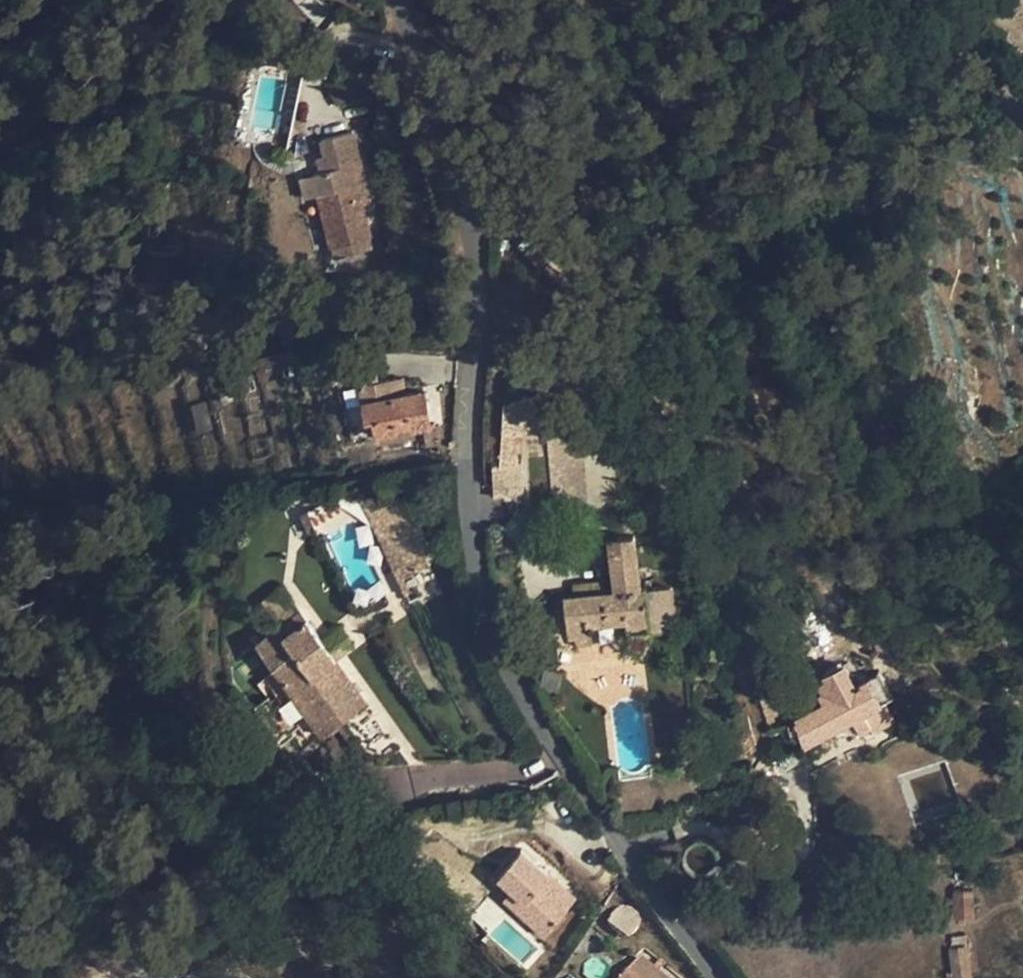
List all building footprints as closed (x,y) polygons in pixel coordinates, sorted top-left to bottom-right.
[(372,236),(364,204),(371,203),(353,131),(321,139),(325,155),(328,169),(320,171),(313,173),(319,196),(332,246),(337,245),(340,257),(373,248),(370,237),(372,236)] [(317,157),(320,171),(328,169),(325,155),(317,157)] [(306,199),(319,196),(313,173),(301,176),(306,199)] [(360,376),(361,382),(377,380),(377,373),(360,376)] [(375,433),(431,425),(425,390),(406,392),(393,395),(391,378),(377,380),(361,382),(363,399),(366,419),(373,418),(375,433)] [(503,402),(501,436),(519,433),(544,429),(535,390),(503,402)] [(203,402),(191,405),(199,432),(211,429),(203,402)] [(500,463),(499,466),(517,463),(519,433),(501,436),(500,463)] [(641,588),(635,535),(610,537),(613,567),(615,590),(563,596),(568,634),(589,632),(588,623),(625,619),(626,623),(649,620),(645,588),(641,588)] [(602,568),(613,567),(610,537),(599,539),(602,568)] [(257,642),(322,733),(366,702),(301,610),(257,642)] [(802,742),(803,747),(853,718),(860,731),(871,725),(873,730),(895,718),(886,700),(893,696),(880,671),(856,684),(843,663),(823,675),(825,679),(835,697),(827,702),(814,709),(795,720),(802,742)] [(835,697),(825,679),(816,684),(822,693),(827,702),(835,697)] [(767,728),(786,724),(787,694),(787,692),(785,690),(782,689),(758,696),(767,728)] [(814,709),(827,702),(822,693),(809,701),(814,709)] [(793,744),(802,742),(795,720),(787,723),(793,744)] [(871,725),(860,731),(866,740),(876,734),(873,730),(871,725)] [(702,841),(695,841),(690,844),(685,849),(683,857),(683,864),(686,870),(691,874),(698,875),(706,875),(713,870),(717,864),(717,855),(715,849),(709,843),(702,841)] [(545,935),(570,907),(557,895),(563,889),(534,864),(512,890),(526,902),(518,912),(545,935)] [(971,889),(953,891),(955,914),(973,914),(971,889)] [(526,902),(512,890),(503,899),(518,912),(526,902)] [(948,977),(951,977),(969,976),(966,948),(967,936),(953,937),(953,950),(955,972),(947,973),(948,977)] [(621,977),(667,977),(659,971),(653,966),(640,955),(621,977)] [(667,962),(661,957),(653,966),(659,971),(667,962)]
